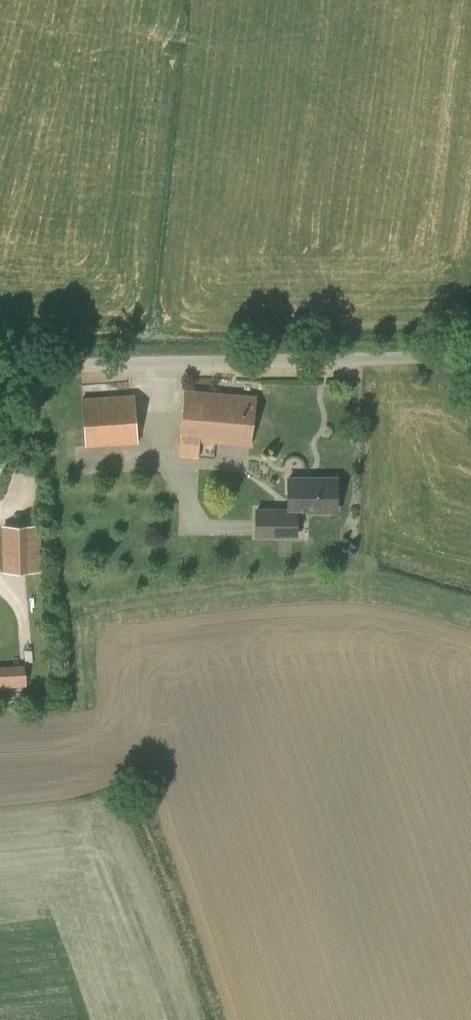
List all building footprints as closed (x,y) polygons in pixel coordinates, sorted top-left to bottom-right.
[(251,445),(257,397),(184,391),(179,456),(198,457),(199,441),(251,445)] [(86,446),(138,443),(134,395),(82,399),(86,446)] [(289,478),(289,508),(255,508),(255,538),(296,539),(297,510),(336,510),(336,478),(289,478)] [(311,538),(311,515),(298,515),(297,538),(311,538)] [(41,524),(2,525),(4,572),(42,571),(41,524)] [(26,682),(25,669),(0,671),(0,684),(26,682)]
